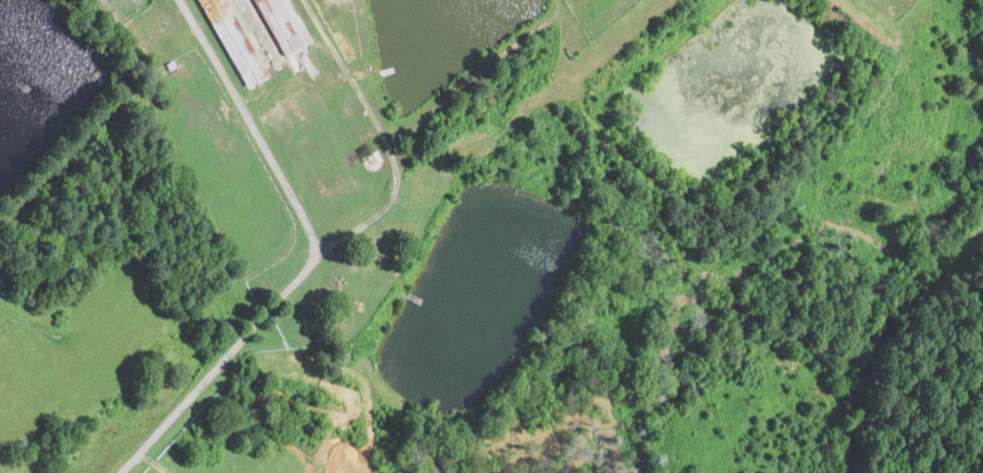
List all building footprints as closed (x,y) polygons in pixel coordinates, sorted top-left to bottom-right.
[(264,76),(228,0),(209,0),(201,4),(241,87),(264,76)] [(256,6),(281,56),(309,42),(288,0),(268,0),(256,6)]
